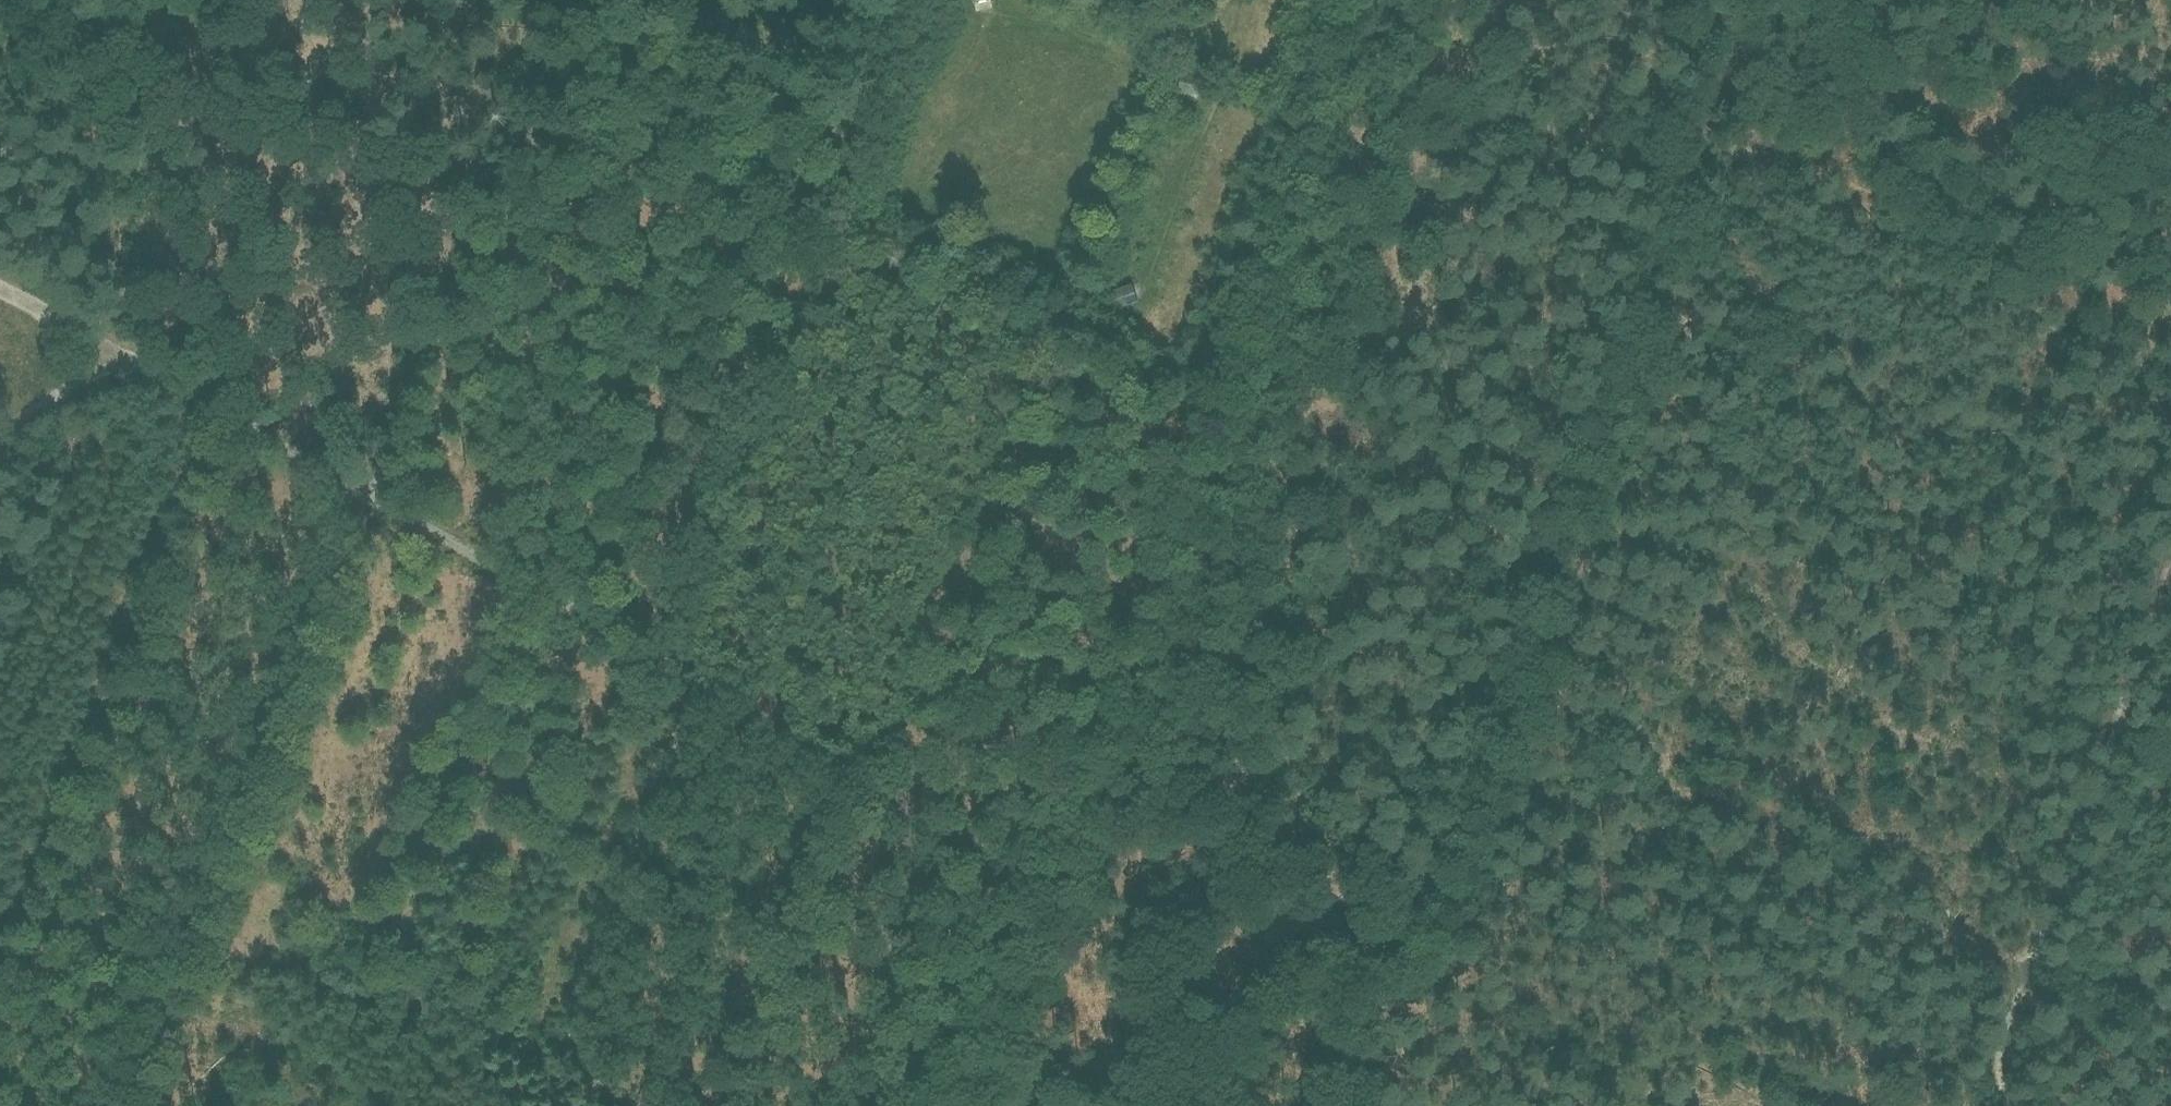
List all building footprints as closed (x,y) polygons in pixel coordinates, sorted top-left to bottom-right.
[(1197,85),(1217,88),(1219,76),(1198,74),(1197,85)] [(1136,300),(1131,282),(1110,289),(1116,306),(1136,300)]
